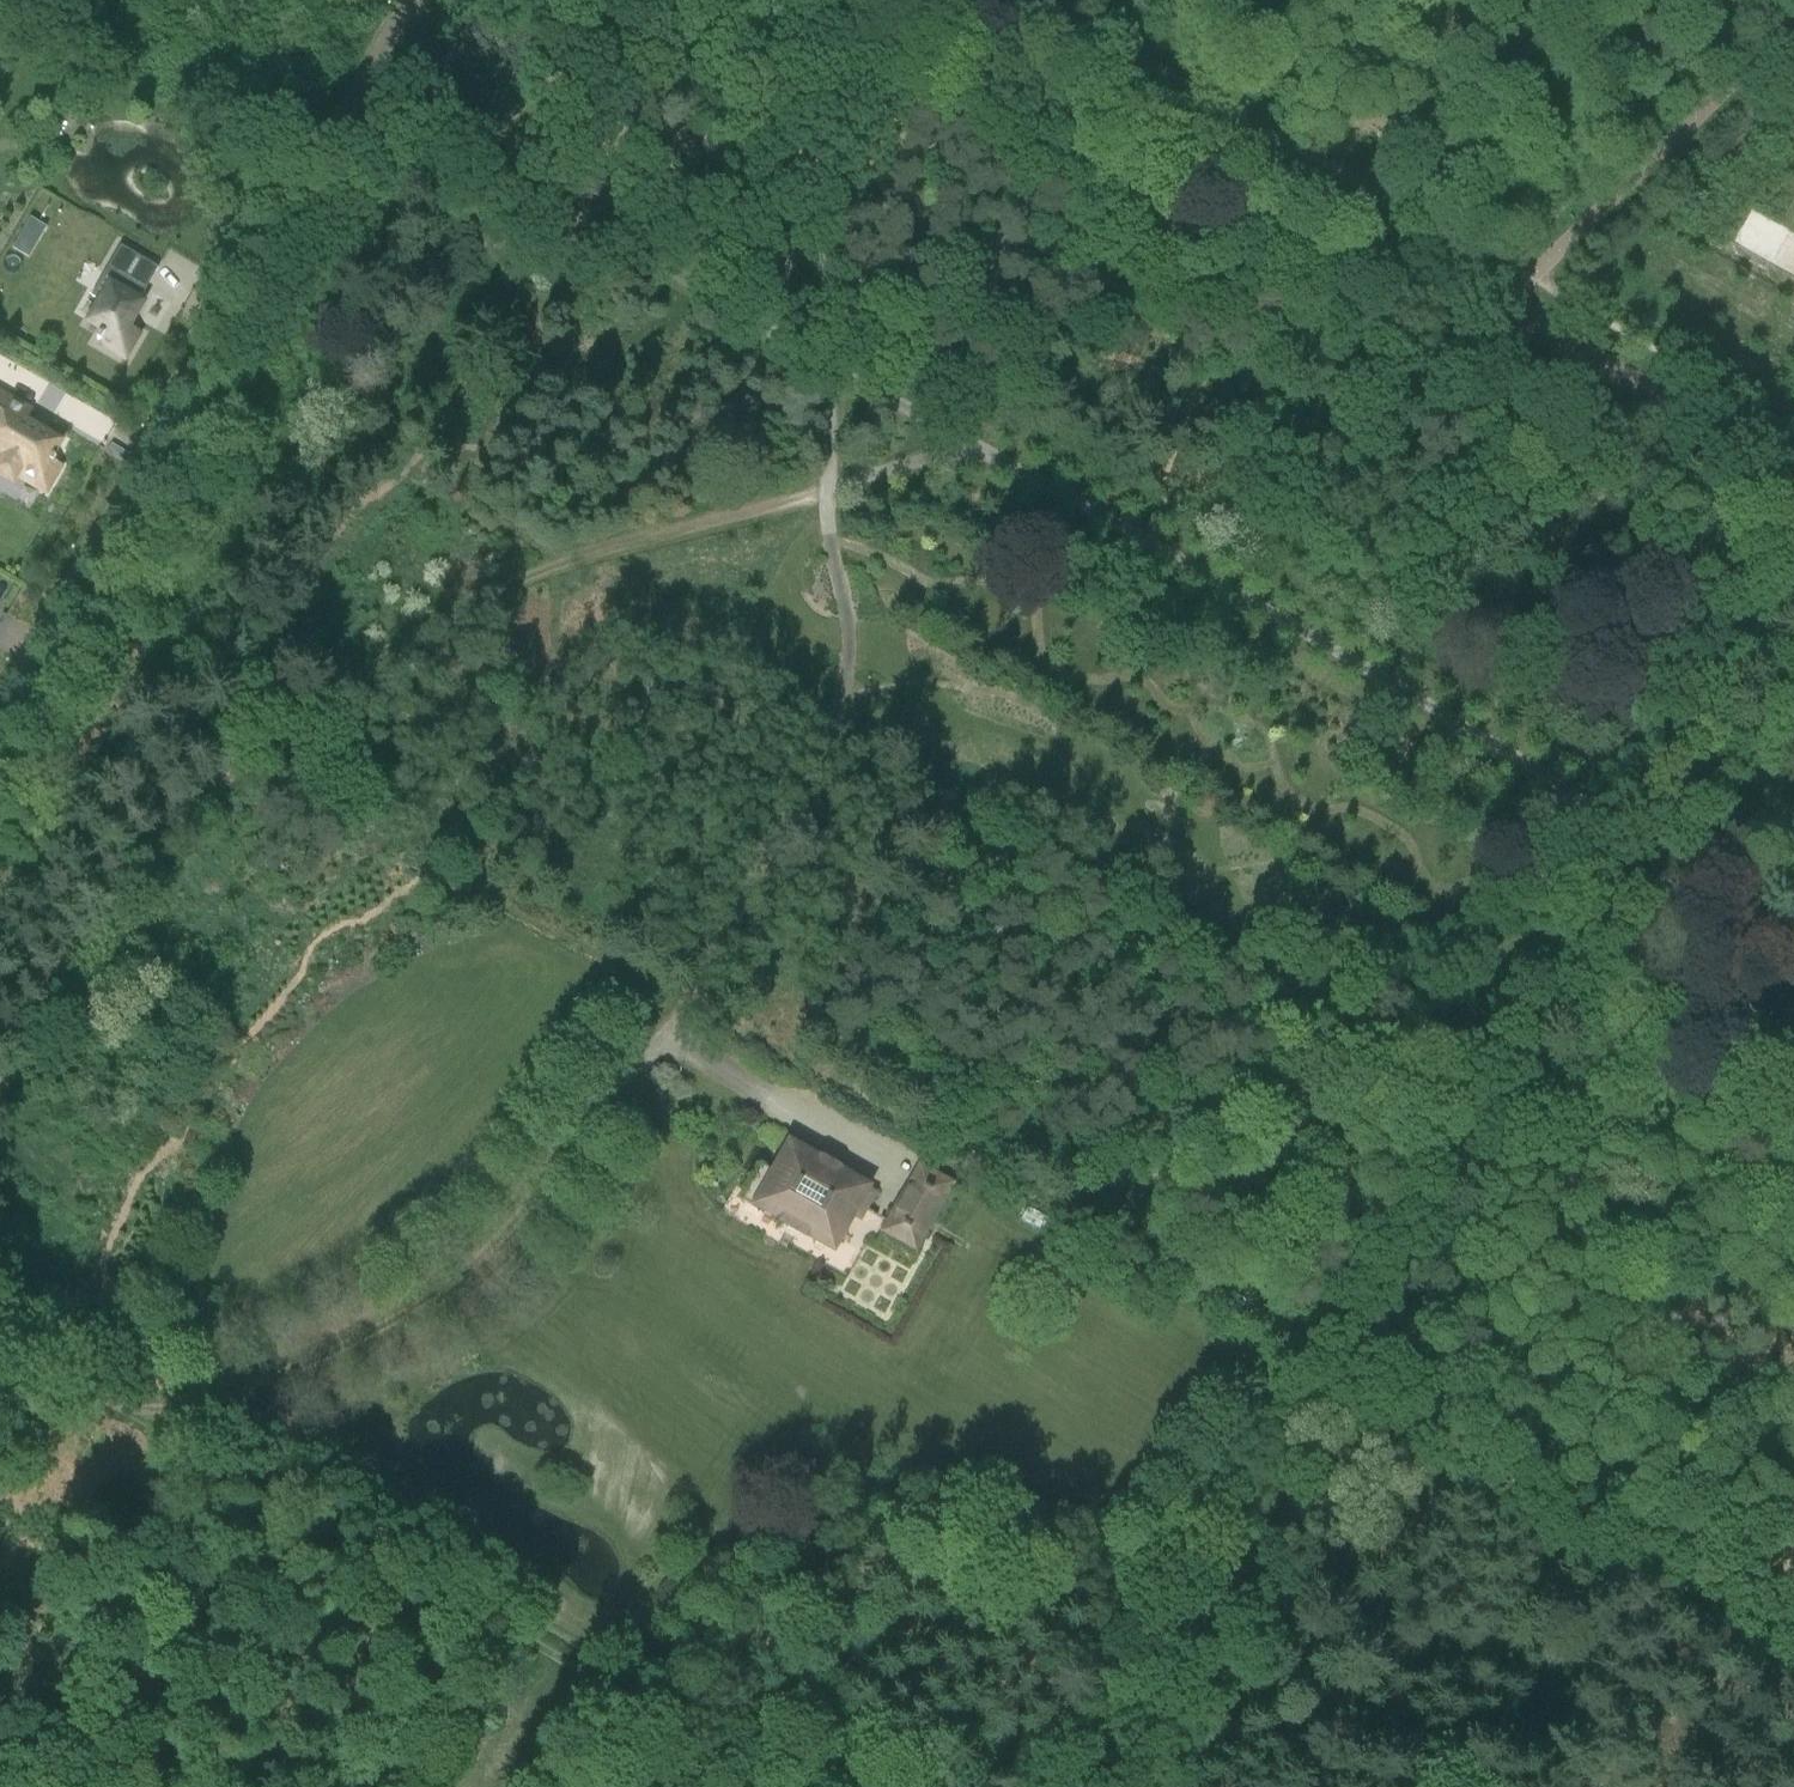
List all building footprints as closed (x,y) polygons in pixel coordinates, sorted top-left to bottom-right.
[(97,308),(88,325),(101,332),(96,341),(123,356),(136,334),(128,329),(143,303),(139,301),(158,268),(120,246),(105,272),(115,278),(102,301),(91,295),(91,297),(99,302),(95,307),(97,308)] [(52,463),(55,458),(52,457),(61,442),(21,419),(23,417),(4,406),(7,399),(0,395),(0,477),(12,484),(17,475),(45,491),(59,467),(52,463)] [(874,1194),(790,1146),(775,1173),(759,1164),(739,1200),(775,1220),(777,1216),(832,1247),(850,1214),(859,1219),(874,1194)] [(887,1224),(919,1242),(951,1185),(919,1167),(887,1224)]
